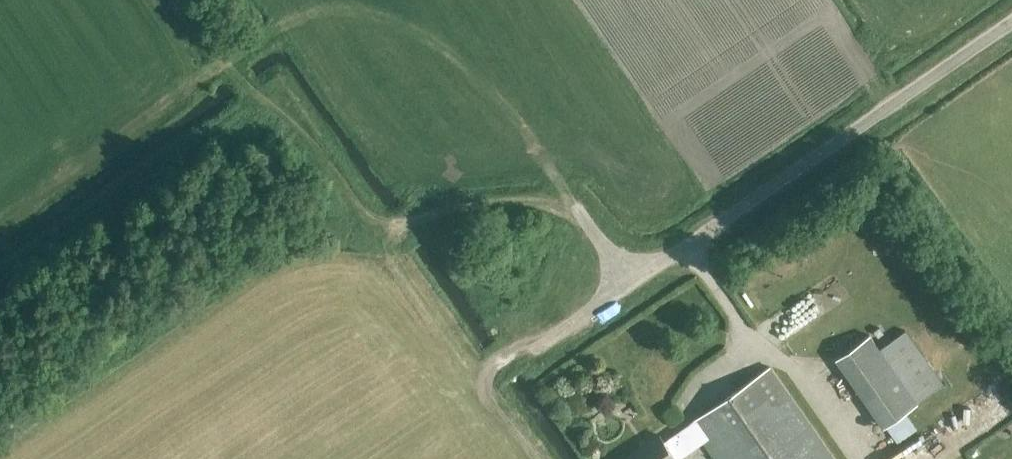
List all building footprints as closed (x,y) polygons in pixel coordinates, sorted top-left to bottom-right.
[(879,327),(874,331),(878,336),(883,332),(879,327)] [(906,332),(880,350),(869,334),(836,358),(884,426),(917,403),(944,384),(906,332)] [(672,454),(699,435),(715,458),(835,458),(770,367),(690,423),(664,442),(659,435),(627,458),(628,458),(676,458),(672,454)] [(970,430),(965,423),(985,409),(979,401),(914,446),(923,458),(929,458),(970,430)]
